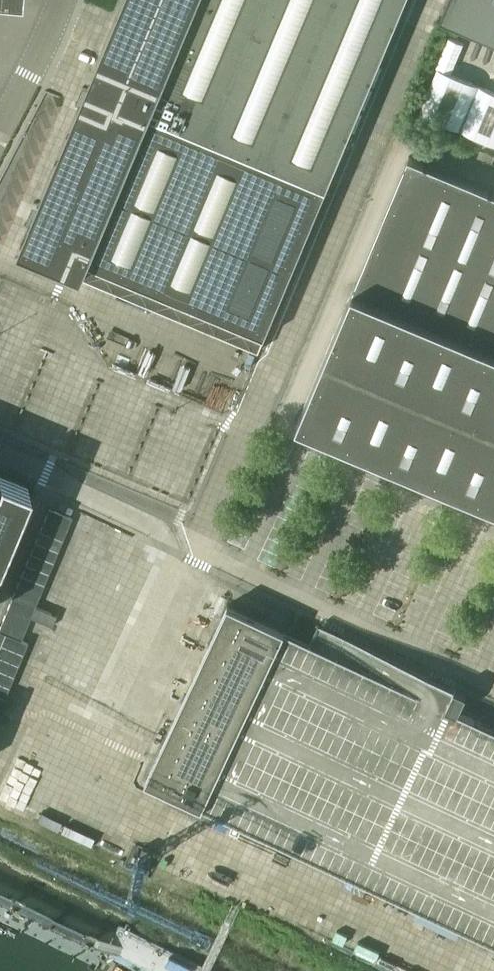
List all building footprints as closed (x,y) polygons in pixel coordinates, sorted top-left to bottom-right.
[(406,0),(126,0),(89,89),(21,251),(82,276),(87,263),(265,337),(327,189),(406,0)] [(440,21),(493,44),(493,0),(449,0),(440,21)] [(409,155),(298,421),(493,503),(493,191),(409,155)] [(28,486),(0,475),(0,553),(28,486)] [(29,682),(85,705),(149,550),(93,527),(57,615),(35,606),(71,517),(49,508),(0,627),(0,631),(21,639),(30,617),(52,627),(29,682)] [(203,808),(203,807),(286,631),(228,604),(146,781),(203,808)] [(486,898),(486,910),(493,909),(493,898),(486,898)]
